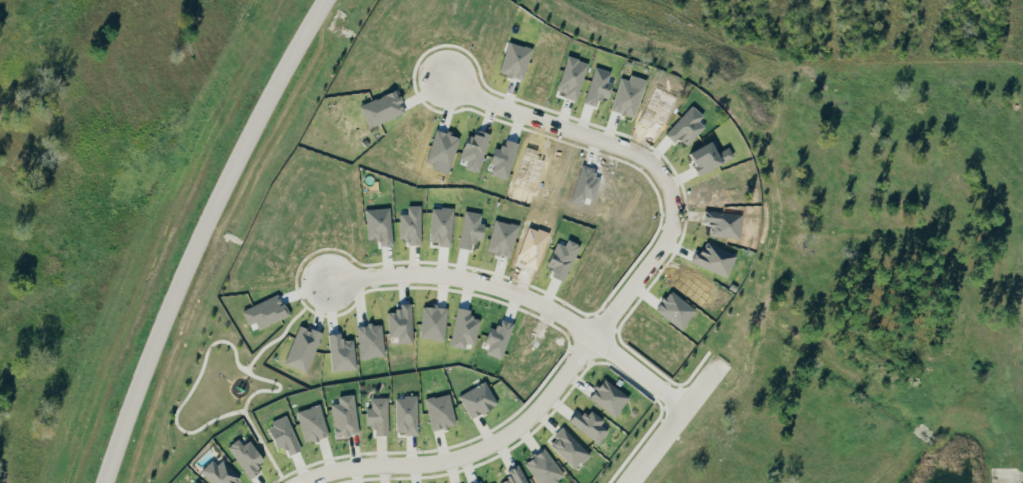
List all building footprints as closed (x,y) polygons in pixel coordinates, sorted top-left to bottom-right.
[(502,72),(526,80),(536,48),(512,41),(502,72)] [(614,110),(638,117),(648,85),(623,78),(614,110)] [(363,107),(373,128),(408,112),(398,90),(363,107)] [(402,242),(424,243),(424,206),(411,205),(411,214),(402,214),(402,242)] [(488,225),(483,225),(484,213),(466,211),(463,248),(474,249),(475,240),(487,241),(488,225)] [(568,246),(560,242),(548,270),(569,279),(584,245),(571,239),(568,246)] [(740,255),(709,241),(704,252),(700,250),(694,263),(730,278),(740,255)] [(386,324),(360,325),(362,358),(387,357),(386,324)] [(620,417),(633,395),(607,380),(603,388),(600,386),(592,400),(620,417)] [(474,419),(501,404),(488,381),(461,396),(474,419)] [(460,425),(452,393),(427,399),(436,431),(460,425)] [(341,396),(342,404),(334,404),(337,436),(361,434),(357,394),(341,396)] [(399,397),(399,434),(420,434),(420,396),(399,397)] [(391,435),(390,397),(374,398),(374,407),(370,407),(370,426),(376,425),(377,435),(391,435)] [(299,411),(307,443),(331,437),(323,405),(299,411)] [(611,431),(603,425),(607,420),(592,409),(587,416),(580,411),(572,422),(602,444),(611,431)] [(304,450),(289,416),(270,425),(282,450),(289,447),(293,456),(304,450)] [(551,444),(578,469),(593,453),(566,428),(551,444)] [(230,447),(234,445),(233,444),(242,439),(246,445),(253,440),(266,461),(262,464),(263,466),(261,468),(263,472),(258,476),(257,475),(252,479),(230,447)] [(569,479),(548,448),(527,463),(541,482),(563,482),(569,479)] [(223,456),(205,473),(214,482),(238,482),(243,479),(223,456)] [(502,482),(531,482),(521,465),(509,471),(513,477),(502,482)]
